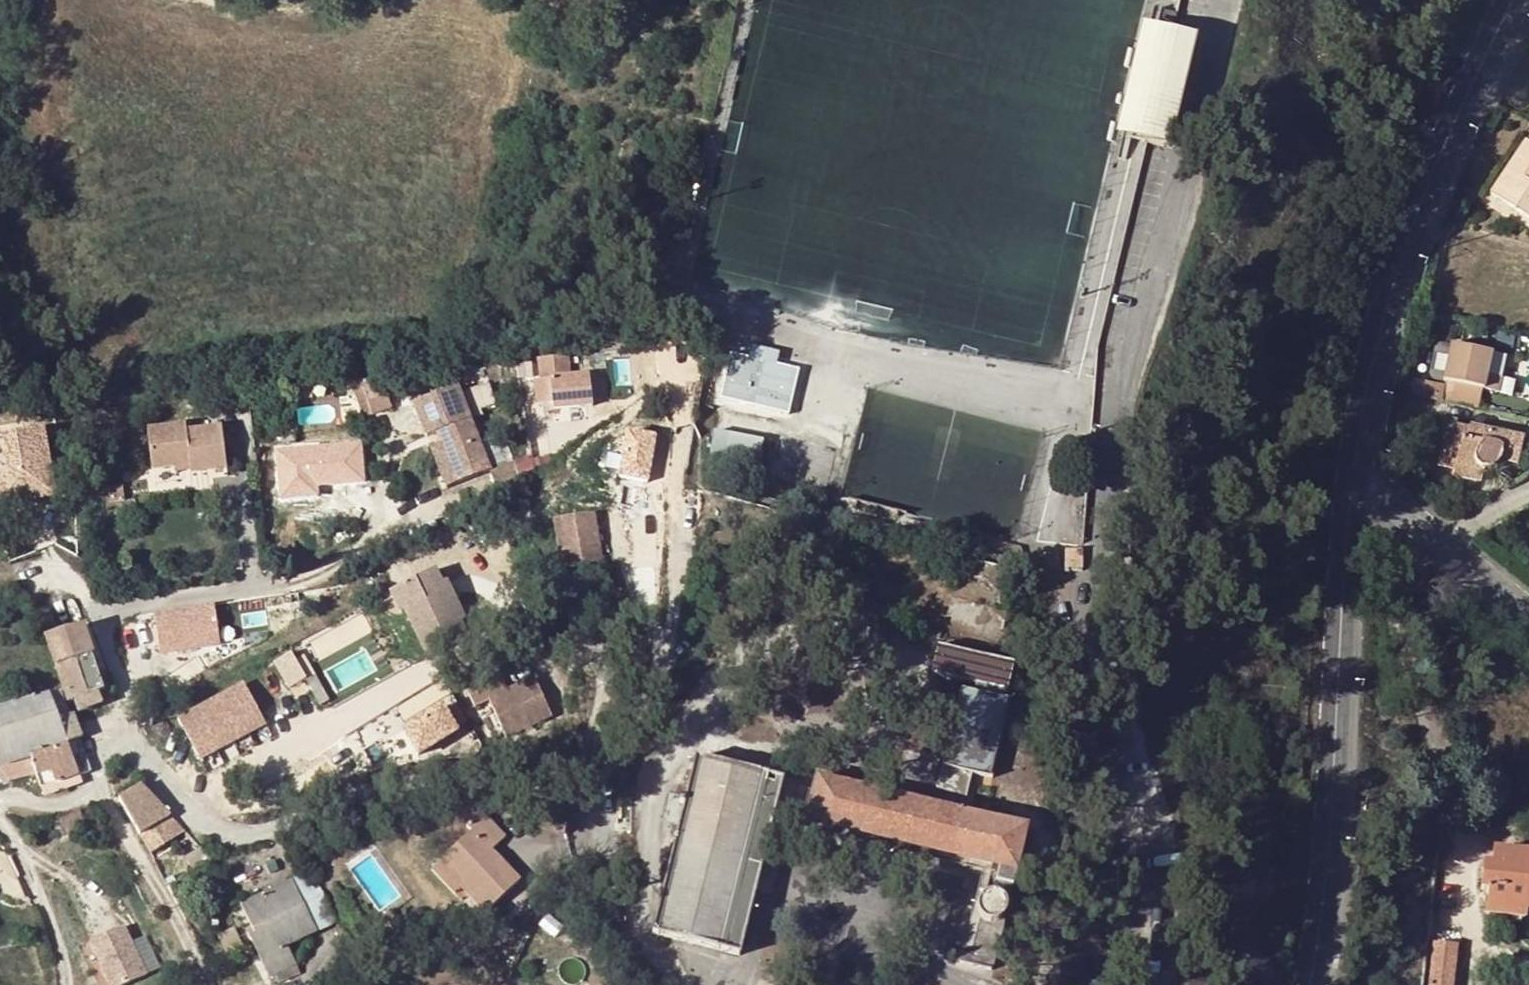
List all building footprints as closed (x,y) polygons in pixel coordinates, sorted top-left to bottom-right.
[(1146,26),(1119,137),(1145,144),(1163,148),(1190,37),(1171,31),(1146,26)] [(1522,142),(1488,194),(1528,222),(1528,146),(1522,142)] [(1483,376),(1488,354),(1447,346),(1440,383),(1451,385),(1480,392),(1495,395),(1497,380),(1489,378),(1483,376)] [(1489,378),(1494,356),(1488,354),(1483,376),(1489,378)] [(768,415),(778,365),(727,355),(719,394),(729,397),(727,407),(768,415)] [(565,356),(537,360),(539,381),(533,382),(536,406),(550,404),(551,410),(590,405),(587,376),(568,377),(565,356)] [(363,385),(374,414),(393,406),(383,378),(363,385)] [(459,387),(415,403),(427,435),(438,430),(442,441),(457,481),(489,469),(471,419),(482,415),(481,409),(495,403),(489,382),(461,393),(459,387)] [(1480,392),(1451,385),(1447,406),(1476,412),(1480,392)] [(744,416),(713,410),(709,427),(717,430),(719,422),(741,427),(744,416)] [(27,426),(0,430),(0,500),(38,494),(27,426)] [(185,434),(184,427),(147,432),(151,471),(174,468),(187,467),(188,474),(225,471),(221,431),(185,434)] [(609,429),(604,475),(638,479),(644,433),(609,429)] [(1435,469),(1450,471),(1449,479),(1475,484),(1477,471),(1482,471),(1493,463),(1512,467),(1517,441),(1464,430),(1463,434),(1443,431),(1435,469)] [(723,462),(757,471),(760,457),(762,448),(763,443),(729,435),(723,462)] [(1078,438),(1076,456),(1088,457),(1090,439),(1078,438)] [(457,481),(442,441),(431,445),(446,486),(457,481)] [(772,451),(762,448),(760,457),(770,460),(772,451)] [(489,469),(498,493),(518,480),(510,461),(489,469)] [(175,475),(188,474),(187,467),(174,468),(175,475)] [(594,511),(555,520),(565,567),(604,559),(594,511)] [(975,588),(1000,595),(1006,570),(905,545),(897,575),(974,593),(975,588)] [(1063,550),(1063,572),(1080,573),(1080,550),(1063,550)] [(466,618),(446,580),(442,582),(435,569),(391,592),(402,613),(406,611),(430,656),(469,636),(462,621),(466,618)] [(999,600),(1000,595),(975,588),(974,593),(999,600)] [(156,653),(216,642),(209,601),(148,612),(156,653)] [(98,693),(102,692),(81,625),(46,637),(67,704),(73,702),(98,693)] [(303,681),(303,680),(288,656),(263,671),(278,696),(303,681)] [(962,664),(956,691),(985,698),(991,671),(962,664)] [(303,681),(308,689),(318,683),(312,674),(303,680),(303,681)] [(470,692),(478,707),(492,699),(511,736),(556,713),(537,676),(510,689),(503,676),(470,692)] [(308,689),(318,706),(328,700),(318,683),(308,689)] [(242,685),(176,720),(198,760),(264,724),(242,685)] [(985,698),(956,691),(952,706),(943,740),(931,792),(960,798),(967,774),(985,778),(1003,702),(985,698)] [(48,696),(58,721),(68,717),(60,693),(48,696)] [(98,693),(73,702),(76,713),(102,706),(98,693)] [(1,723),(5,737),(23,732),(31,757),(67,746),(66,743),(58,721),(48,696),(0,710),(0,723),(1,723)] [(384,728),(404,757),(445,730),(425,700),(384,728)] [(929,737),(943,740),(952,706),(937,702),(929,737)] [(58,721),(66,743),(73,741),(82,738),(74,715),(68,717),(58,721)] [(1,723),(0,723),(0,766),(31,757),(23,732),(5,737),(1,723)] [(73,744),(67,746),(79,775),(90,772),(80,742),(73,744)] [(67,746),(31,757),(37,776),(41,787),(79,775),(67,746)] [(31,757),(0,766),(0,781),(1,785),(37,776),(31,757)] [(741,955),(752,908),(739,905),(765,798),(778,801),(784,779),(698,757),(687,798),(681,823),(653,933),(680,940),(741,955)] [(978,881),(1011,889),(1026,829),(958,813),(817,778),(806,823),(981,866),(980,871),(978,881)] [(166,849),(163,845),(181,833),(140,790),(118,804),(152,859),(166,849)] [(664,818),(681,823),(687,798),(670,794),(664,818)] [(765,798),(739,905),(752,908),(760,877),(778,801),(765,798)] [(472,833),(444,858),(466,883),(461,887),(486,913),(520,880),(492,851),(505,839),(482,814),(467,827),(472,833)] [(805,829),(980,871),(981,866),(806,823),(805,829)] [(163,845),(166,849),(185,836),(181,833),(163,845)] [(209,862),(200,851),(191,857),(199,869),(209,862)] [(1490,852),(1488,866),(1481,866),(1478,891),(1486,892),(1483,917),(1522,921),(1523,912),(1528,912),(1528,856),(1490,852)] [(439,864),(461,887),(466,883),(444,858),(439,864)] [(311,872),(292,881),(316,931),(336,921),(317,882),(311,872)] [(286,946),(316,931),(292,881),(242,905),(256,935),(251,937),(269,977),(294,965),(286,946)] [(1005,914),(1007,909),(1005,903),(1003,899),(1000,897),(997,895),(994,894),(990,894),(986,895),(983,896),(980,898),(978,901),(977,904),(976,908),(976,911),(968,947),(961,946),(957,963),(989,971),(1001,923),(1004,919),(1005,914)] [(92,948),(112,984),(136,984),(151,977),(125,930),(92,948)] [(1457,945),(1431,943),(1426,984),(1452,984),(1457,945)]
